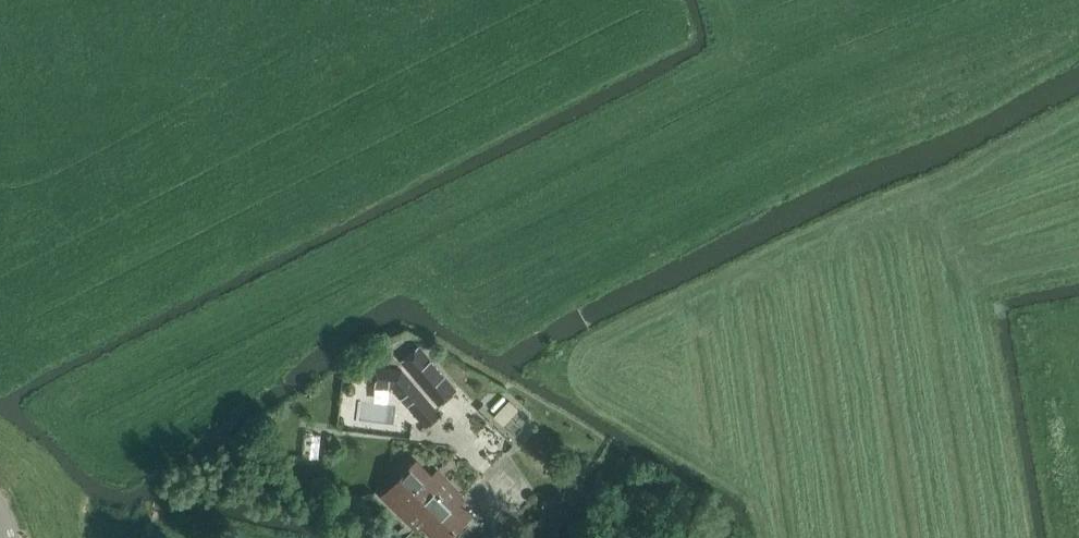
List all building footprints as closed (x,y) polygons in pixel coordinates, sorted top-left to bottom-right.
[(439,406),(459,389),(419,343),(400,360),(439,406)] [(393,388),(408,405),(428,428),(442,416),(422,393),(403,371),(374,368),(372,385),(393,388)] [(447,537),(465,519),(453,506),(463,496),(439,472),(428,482),(412,466),(383,495),(409,520),(419,510),(447,537)]
